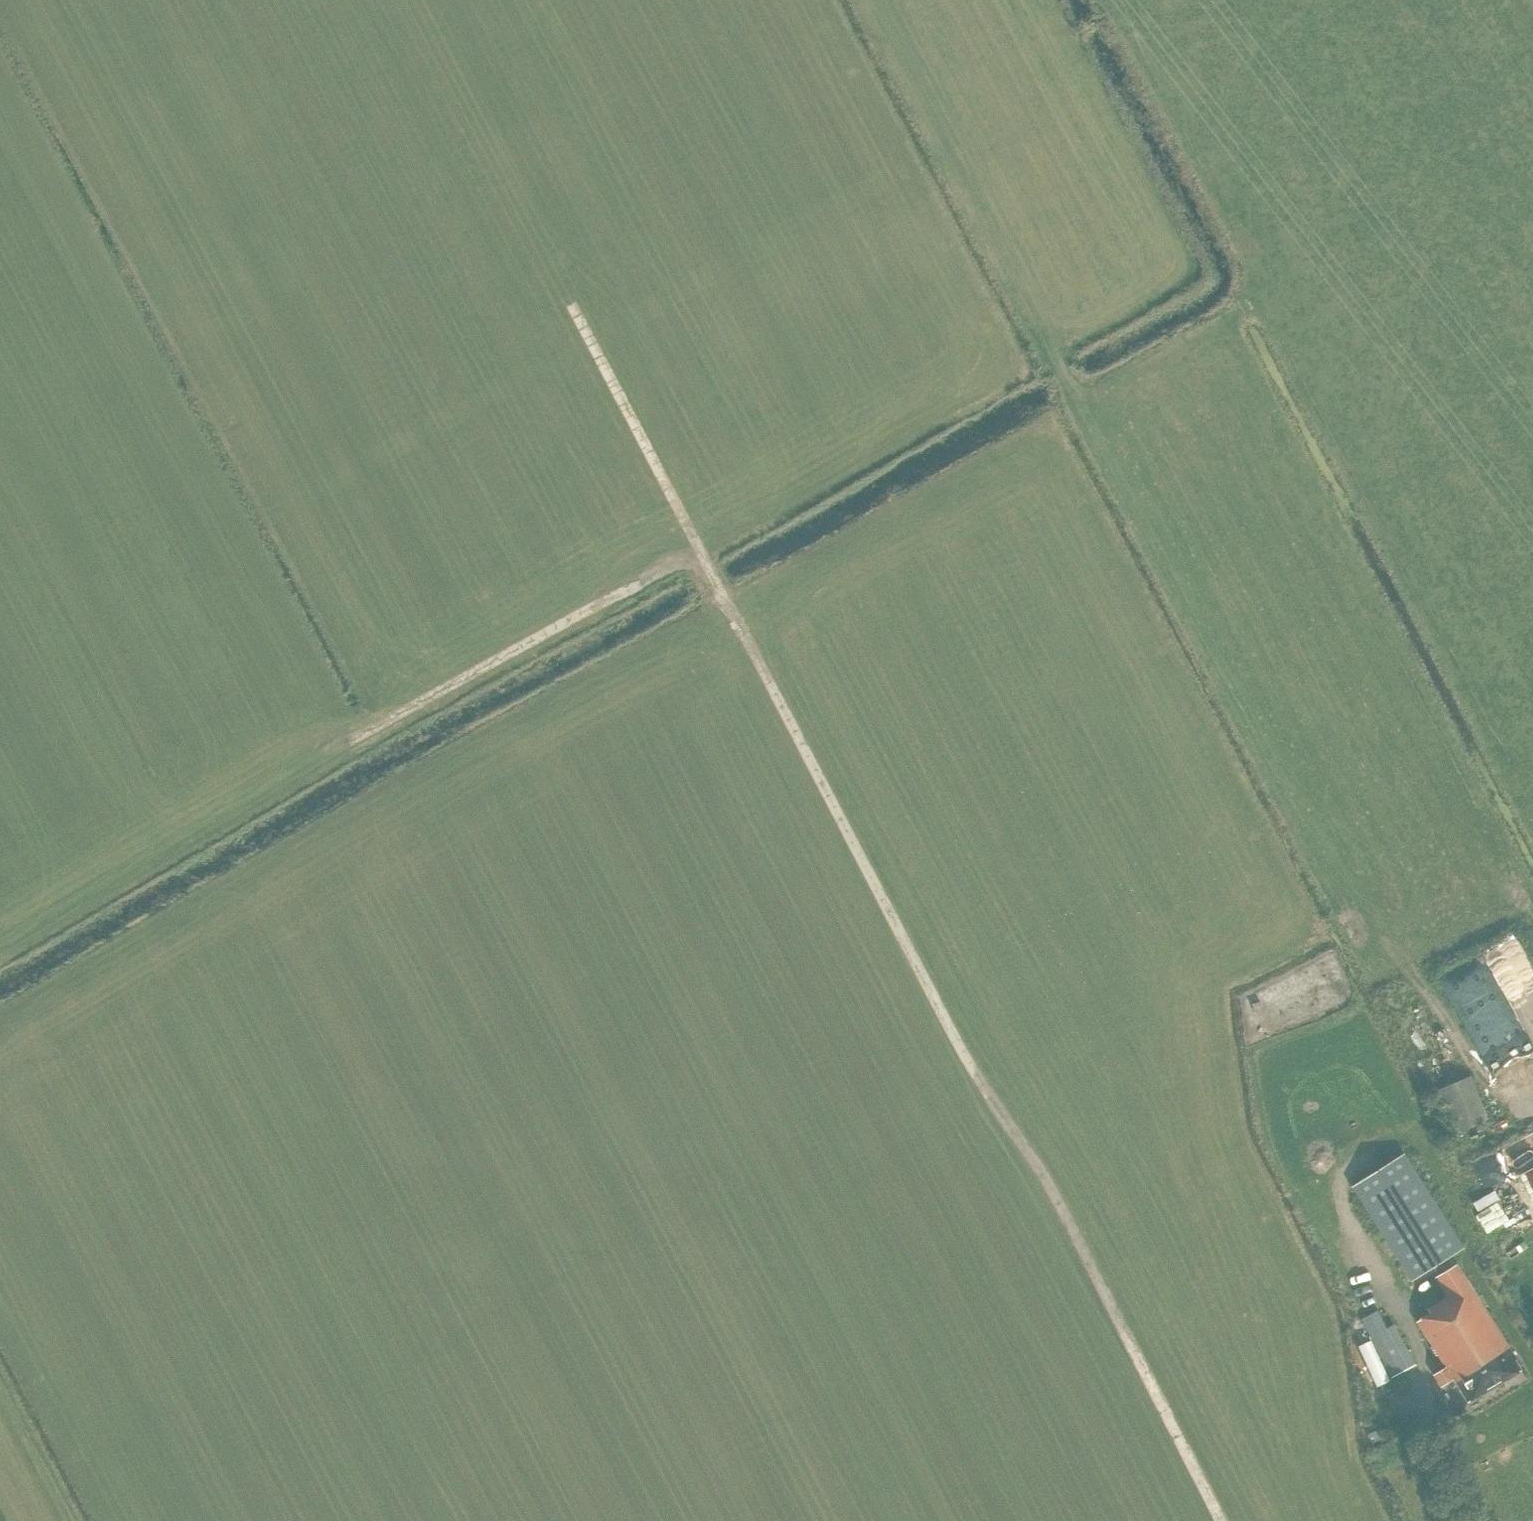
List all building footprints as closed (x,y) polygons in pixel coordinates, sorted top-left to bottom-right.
[(1457,1131),(1487,1118),(1470,1077),(1439,1090),(1457,1131)] [(1412,1281),(1464,1249),(1404,1153),(1352,1186),(1412,1281)] [(1469,1402),(1520,1369),(1514,1359),(1516,1358),(1456,1264),(1437,1277),(1449,1296),(1428,1310),(1430,1313),(1421,1319),(1422,1320),(1418,1322),(1446,1367),(1434,1374),(1442,1386),(1454,1378),(1469,1402)] [(1378,1311),(1363,1319),(1393,1376),(1414,1365),(1393,1324),(1387,1328),(1378,1311)]
